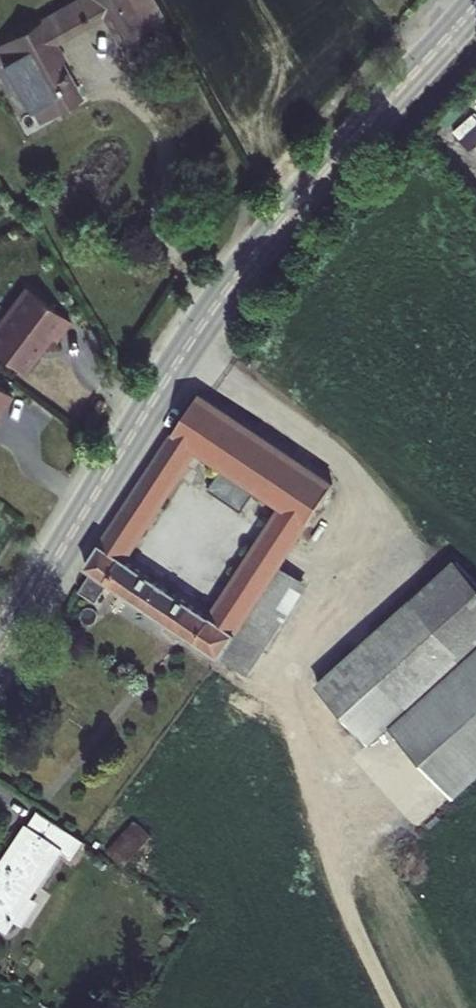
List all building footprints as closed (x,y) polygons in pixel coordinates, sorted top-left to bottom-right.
[(90,101),(57,40),(93,20),(114,58),(150,39),(129,0),(76,0),(0,41),(0,89),(25,136),(90,101)] [(25,289),(0,322),(0,360),(24,378),(71,322),(25,289)] [(0,387),(0,416),(14,397),(0,387)] [(324,493),(190,406),(108,531),(132,547),(175,482),(183,487),(195,469),(186,463),(189,458),(217,477),(203,497),(234,517),(248,496),(278,515),(266,533),(288,548),(324,493)] [(132,547),(108,531),(100,546),(122,560),(132,547)] [(279,566),(288,548),(266,533),(254,549),(279,566)] [(89,578),(111,593),(214,662),(273,575),(279,566),(254,549),(203,623),(118,566),(122,560),(100,546),(87,566),(94,572),(89,578)] [(370,748),(390,727),(457,803),(475,786),(475,583),(458,563),(321,687),(370,748)] [(278,614),(280,620),(305,582),(279,566),(273,575),(284,583),(268,606),(278,614)] [(225,670),(268,606),(284,583),(273,575),(214,662),(225,670)] [(76,598),(99,613),(111,593),(89,578),(76,598)] [(225,670),(240,680),(280,620),(278,614),(268,606),(225,670)] [(83,839),(42,808),(0,863),(0,916),(5,920),(60,849),(70,856),(83,839)]
